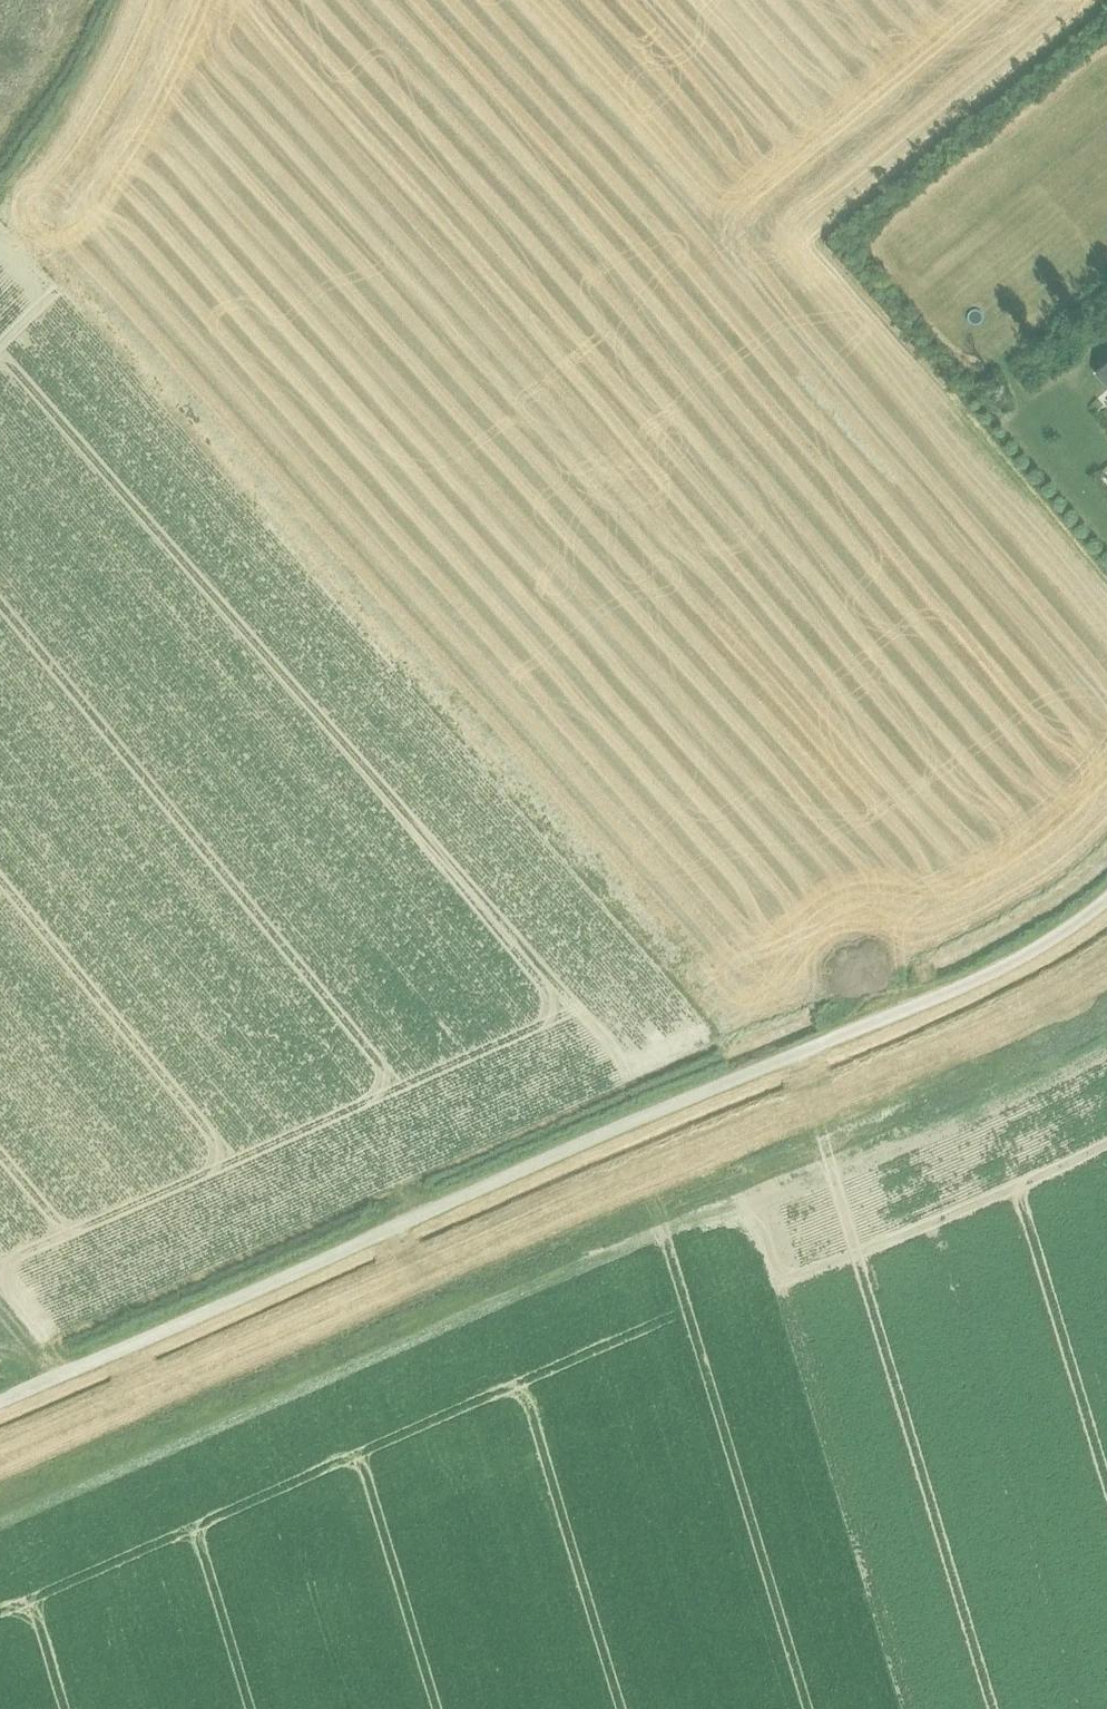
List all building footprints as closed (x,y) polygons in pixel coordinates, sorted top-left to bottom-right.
[(1106,385),(1106,363),(1096,373),(1106,385)]
